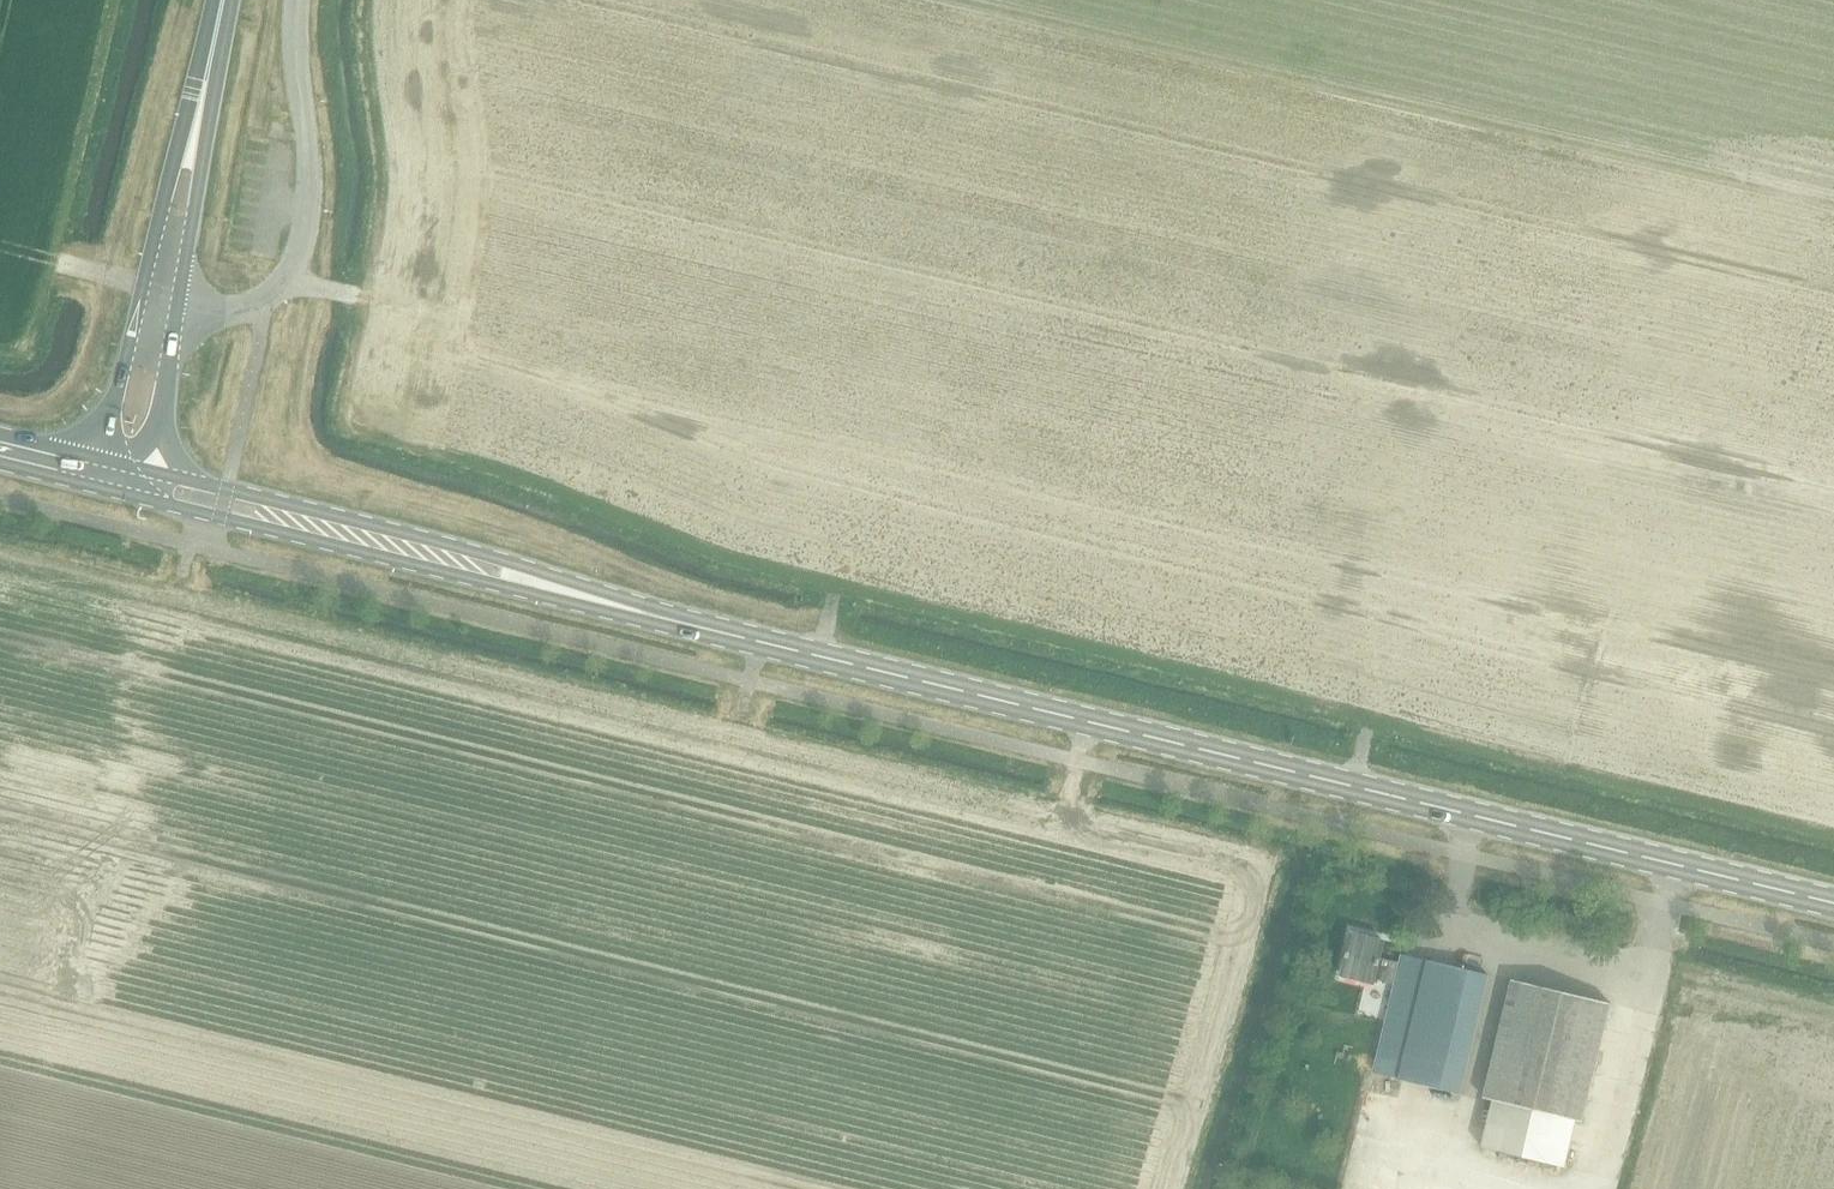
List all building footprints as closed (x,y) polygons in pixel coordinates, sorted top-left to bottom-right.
[(1329,877),(1327,886),(1333,888),(1335,879),(1329,877)] [(1450,967),(1404,956),(1402,963),(1381,958),(1385,941),(1353,934),(1343,976),(1375,983),(1376,980),(1397,984),(1375,1074),(1422,1085),(1421,1086),(1460,1095),(1488,975),(1450,965),(1450,967)] [(1487,1101),(1493,1102),(1482,1147),(1566,1167),(1577,1121),(1583,1122),(1612,1003),(1516,980),(1487,1101)]
